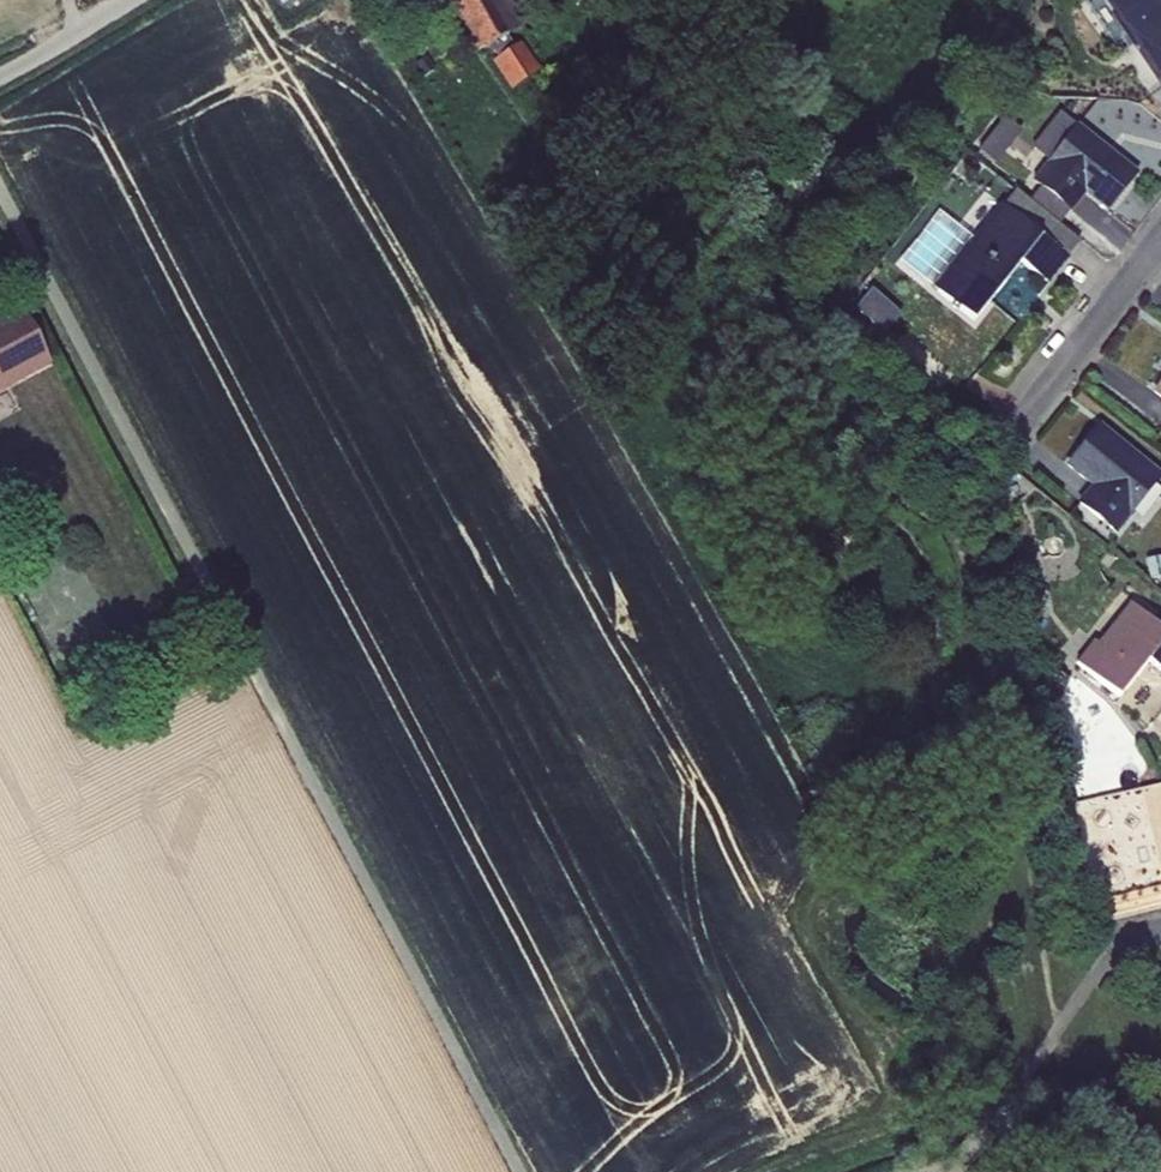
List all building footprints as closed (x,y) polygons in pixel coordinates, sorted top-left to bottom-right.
[(486,0),(446,0),(475,54),(506,37),(486,0)] [(506,37),(523,27),(512,8),(508,0),(486,0),(506,37)] [(1160,40),(1160,1),(1160,0),(1089,0),(1084,3),(1113,46),(1121,40),(1127,49),(1133,45),(1140,54),(1160,40)] [(1140,54),(1157,80),(1160,77),(1160,40),(1140,54)] [(522,42),(492,62),(510,89),(540,70),(522,42)] [(1047,160),(1074,126),(1058,113),(1031,148),(1047,160)] [(1005,121),(977,152),(994,164),(1020,133),(1005,121)] [(1074,126),(1047,160),(1032,179),(1040,186),(1068,208),(1081,191),(1106,211),(1135,174),(1074,126)] [(1040,186),(1029,200),(1056,222),(1068,208),(1040,186)] [(1015,189),(1002,207),(1066,257),(1079,241),(1056,222),(1029,200),(1015,189)] [(964,244),(930,289),(973,322),(1020,263),(1047,285),(1066,257),(1002,207),(973,240),(968,246),(964,244)] [(968,246),(973,240),(938,213),(898,263),(930,289),(964,244),(968,246)] [(871,292),(853,313),(877,332),(880,329),(885,333),(899,316),(871,292)] [(48,363),(20,310),(0,321),(0,388),(48,363)] [(1067,466),(1092,486),(1078,503),(1116,534),(1160,478),(1160,476),(1099,426),(1067,466)] [(1146,559),(1150,579),(1160,577),(1160,556),(1146,559)] [(1135,677),(1148,661),(1160,672),(1160,629),(1129,603),(1096,645),(1092,641),(1075,664),(1118,699),(1135,677)] [(1118,699),(1149,726),(1160,711),(1160,697),(1135,677),(1118,699)]
